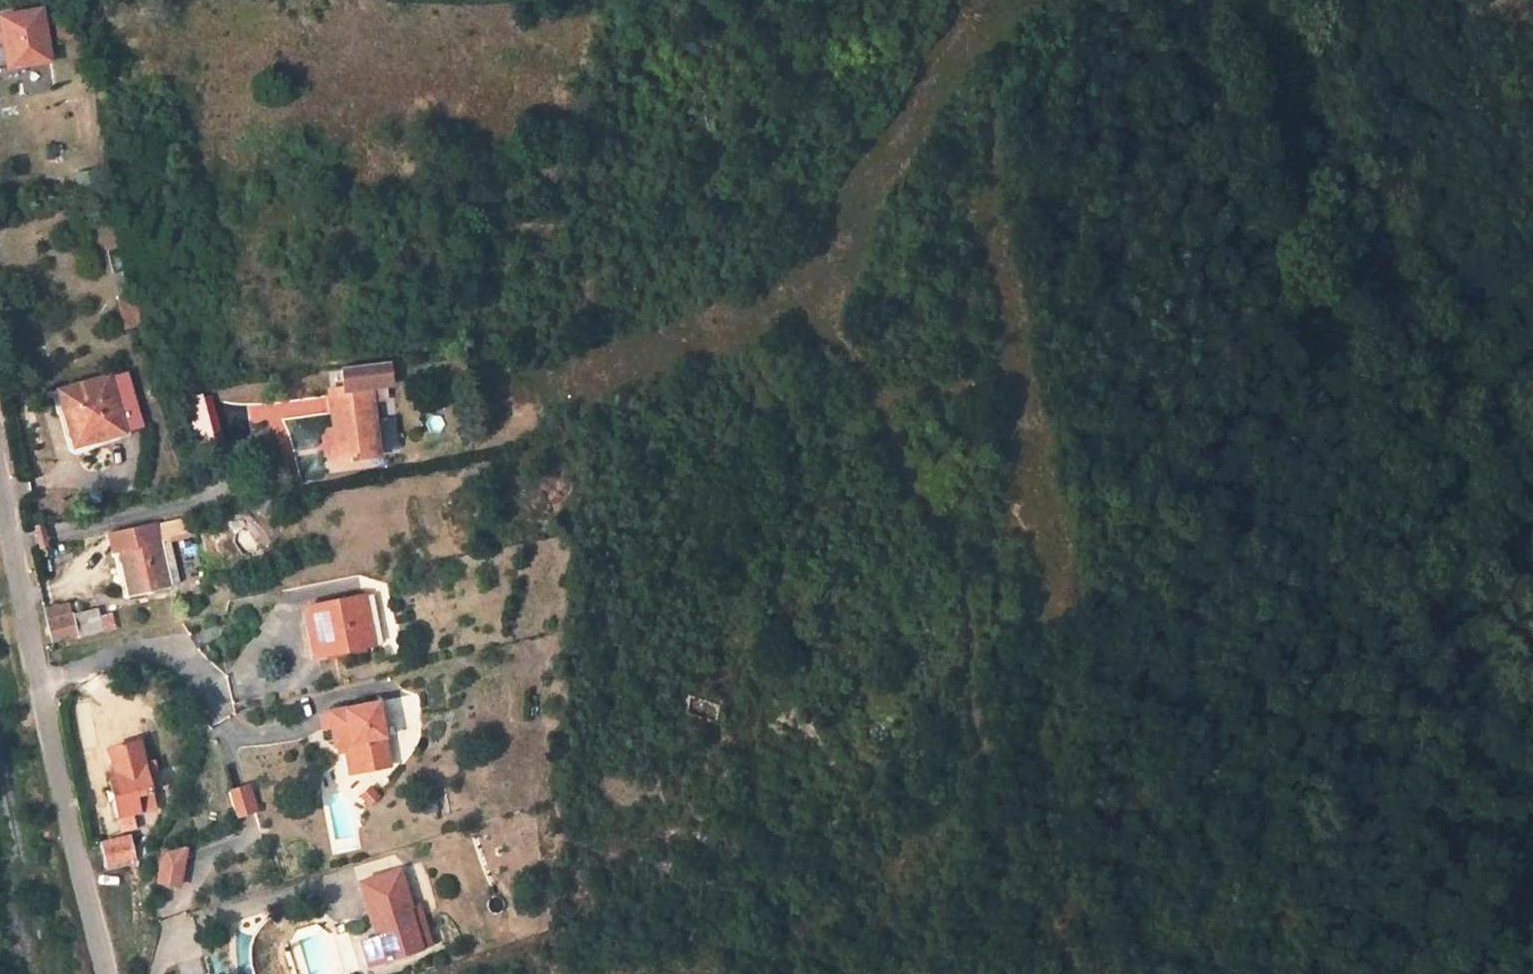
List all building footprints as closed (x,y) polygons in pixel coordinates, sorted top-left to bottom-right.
[(7,68),(46,61),(37,11),(0,16),(0,23),(7,68)] [(119,376),(51,390),(66,448),(134,437),(119,376)] [(318,431),(327,466),(374,456),(360,385),(319,393),(327,429),(318,431)] [(174,585),(166,542),(120,550),(126,578),(135,576),(138,591),(174,585)] [(313,628),(320,626),(329,655),(375,645),(362,597),(308,608),(313,628)] [(96,617),(94,608),(47,617),(51,636),(69,632),(71,639),(113,631),(108,615),(96,617)] [(329,655),(320,626),(313,628),(303,631),(310,659),(329,655)] [(385,764),(370,703),(324,713),(331,747),(347,743),(354,773),(385,764)] [(709,710),(680,708),(679,722),(707,724),(709,710)] [(108,768),(101,771),(115,832),(133,827),(129,814),(149,807),(140,769),(153,766),(149,754),(139,757),(132,735),(102,743),(108,768)] [(229,791),(237,819),(256,813),(246,785),(229,791)] [(131,861),(125,836),(97,843),(104,868),(131,861)] [(149,885),(176,890),(183,852),(156,847),(149,885)] [(380,935),(370,937),(378,963),(422,949),(415,925),(424,922),(418,905),(410,907),(399,870),(359,882),(371,921),(375,920),(380,935)] [(422,949),(431,947),(424,922),(415,925),(422,949)] [(286,973),(338,973),(360,969),(351,932),(332,937),(331,933),(279,945),(286,973)] [(370,937),(360,941),(368,966),(378,963),(370,937)]
